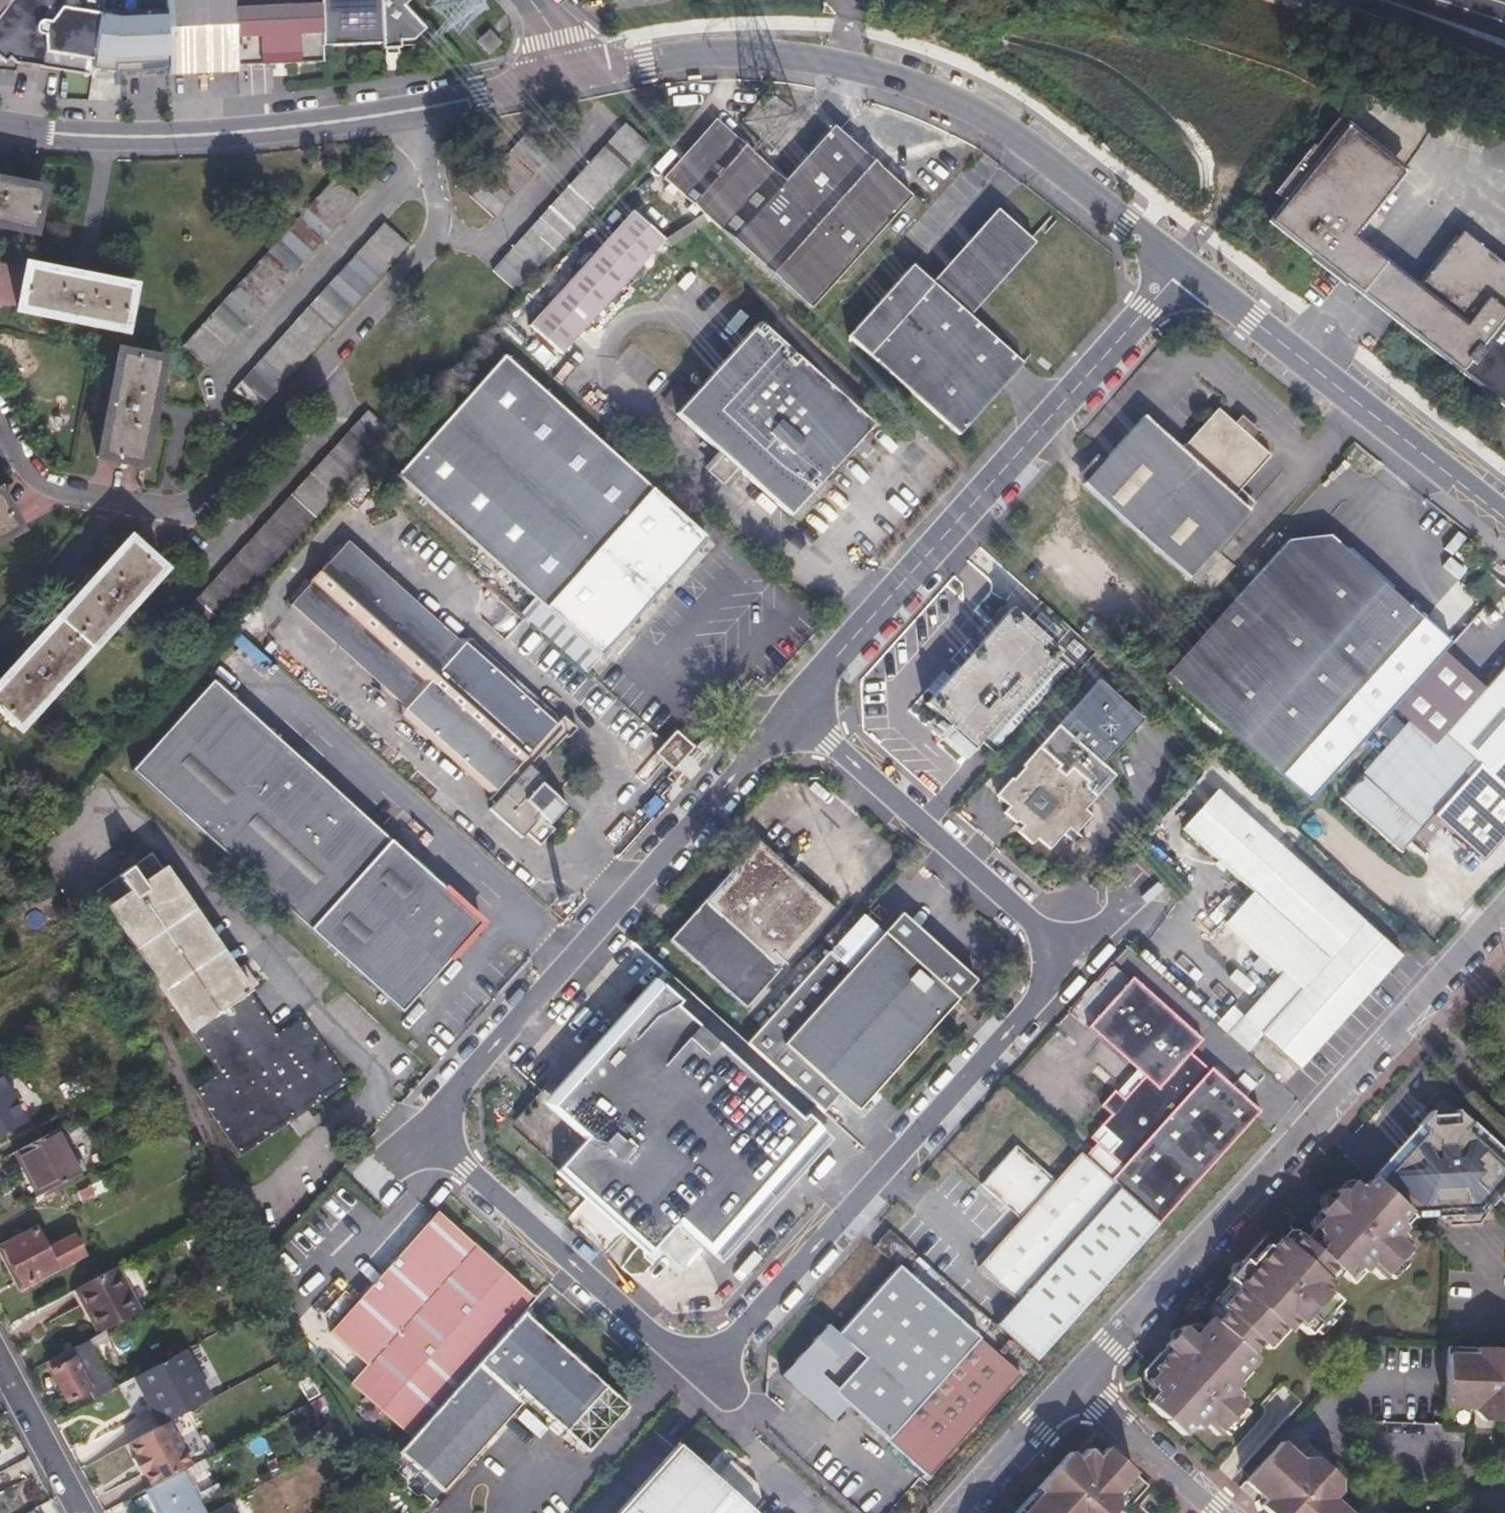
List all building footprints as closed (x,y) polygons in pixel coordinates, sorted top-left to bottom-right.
[(3,59),(8,56),(16,62),(91,73),(92,68),(102,0),(10,0),(0,13),(0,57),(3,59)] [(0,13),(10,0),(0,0),(0,13)] [(166,0),(102,0),(92,68),(122,70),(123,95),(171,94),(170,72),(170,68),(166,0)] [(170,68),(170,72),(204,70),(202,36),(200,0),(166,0),(170,68)] [(202,36),(204,70),(237,69),(237,63),(233,0),(200,0),(202,36)] [(237,63),(321,59),(321,46),(324,45),(321,0),(233,0),(237,63)] [(324,45),(379,42),(380,47),(398,46),(398,40),(411,39),(423,27),(401,4),(405,0),(321,0),(324,45)] [(478,41),(489,53),(502,42),(490,30),(478,41)] [(1307,148),(1253,216),(1295,249),(1304,238),(1331,260),(1349,238),(1395,180),(1357,150),(1360,146),(1330,123),(1309,149),(1307,148)] [(620,126),(490,275),(516,298),(646,150),(620,126)] [(666,185),(773,281),(810,314),(911,202),(833,132),(785,185),(776,195),(755,177),(764,167),(721,129),(716,134),(712,133),(709,136),(706,133),(699,141),(702,144),(698,148),(695,146),(687,155),(690,157),(687,162),(683,159),(676,167),(679,170),(677,172),(674,170),(667,178),(670,180),(666,185)] [(525,130),(469,194),(496,217),(552,154),(525,130)] [(755,177),(776,195),(785,185),(764,167),(755,177)] [(351,170),(183,360),(206,379),(373,189),(351,170)] [(37,240),(47,198),(0,188),(0,232),(37,240)] [(1001,216),(936,287),(954,305),(1013,242),(1028,254),(969,318),(972,321),(1038,250),(1001,216)] [(633,217),(531,331),(562,359),(664,245),(633,217)] [(381,230),(231,401),(255,422),(405,251),(381,230)] [(1396,311),(1449,353),(1441,362),(1460,377),(1504,319),(1504,273),(1456,236),(1414,289),(1396,311)] [(1321,268),(1361,300),(1386,268),(1349,238),(1331,260),(1304,238),(1295,249),(1321,268)] [(917,270),(851,340),(960,440),(1025,370),(972,321),(969,318),(1028,254),(1013,242),(954,305),(936,287),(917,270)] [(1386,268),(1361,300),(1394,325),(1441,362),(1449,353),(1396,311),(1414,289),(1386,268)] [(29,275),(19,319),(124,341),(133,297),(29,275)] [(1460,377),(1504,412),(1504,319),(1460,377)] [(757,328),(674,420),(721,461),(736,475),(789,522),(871,430),(757,328)] [(400,481),(541,604),(526,620),(591,677),(656,603),(709,542),(504,362),(400,481)] [(118,364),(95,471),(137,479),(161,373),(118,364)] [(1238,501),(1275,460),(1220,410),(1183,451),(1147,419),(1085,487),(1189,581),(1252,513),(1238,501)] [(364,418),(196,610),(222,632),(390,441),(364,418)] [(721,461),(707,477),(722,490),(736,475),(721,461)] [(0,496),(0,545),(21,534),(0,496)] [(296,610),(399,705),(400,716),(493,799),(490,803),(496,809),(491,814),(524,843),(529,838),(544,851),(559,834),(555,829),(571,811),(547,787),(549,784),(533,770),(565,736),(572,742),(580,732),(566,720),(562,723),(470,641),(458,641),(352,547),(296,610)] [(0,702),(0,721),(22,740),(162,580),(131,553),(0,702)] [(1347,554),(1208,711),(1286,781),(1425,625),(1360,565),(1347,554)] [(963,669),(931,705),(946,718),(939,726),(946,732),(953,725),(978,747),(983,742),(1005,762),(1101,655),(1044,604),(1028,622),(1016,611),(983,647),(963,669)] [(974,639),(955,661),(963,669),(983,647),(974,639)] [(1443,738),(1447,742),(1476,767),(1504,791),(1504,666),(1443,738)] [(1041,793),(1059,811),(1046,824),(1031,812),(1020,825),(1052,854),(1065,840),(1076,849),(1077,860),(1080,863),(1086,863),(1090,859),(1089,851),(1079,841),(1092,826),(1084,818),(1118,781),(1106,770),(1146,726),(1101,686),(1000,797),(1015,811),(1022,803),(1028,808),(1041,793)] [(134,778),(406,1018),(485,928),(461,907),(434,892),(411,872),(416,867),(350,809),(345,814),(323,794),(305,769),(281,748),(254,733),(231,714),(236,708),(214,688),(134,778)] [(1338,805),(1397,856),(1427,821),(1480,865),(1504,837),(1504,791),(1476,767),(1465,779),(1437,755),(1406,729),(1338,805)] [(679,736),(660,758),(677,773),(696,751),(679,736)] [(1437,755),(1465,779),(1476,767),(1447,742),(1437,755)] [(1239,911),(1296,962),(1286,973),(1245,1020),(1262,1036),(1302,1070),(1404,956),(1392,946),(1374,929),(1219,792),(1185,830),(1255,893),(1239,911)] [(1015,811),(1010,815),(1020,825),(1031,812),(1028,808),(1022,803),(1015,811)] [(761,846),(783,865),(787,862),(764,842),(761,846)] [(761,846),(677,942),(752,1010),(842,910),(811,883),(808,887),(800,880),(804,877),(787,862),(783,865),(761,846)] [(102,897),(227,1084),(204,1100),(246,1159),(351,1084),(316,1037),(292,1054),(283,1042),(159,862),(102,897)] [(804,877),(800,880),(808,887),(811,883),(804,877)] [(1229,922),(1286,973),(1296,962),(1239,911),(1229,922)] [(837,954),(857,972),(891,934),(870,916),(837,954)] [(908,916),(891,934),(928,968),(945,949),(908,916)] [(1374,929),(1392,946),(1398,938),(1380,922),(1374,929)] [(837,954),(755,1046),(775,1064),(829,1113),(845,1096),(864,1113),(981,982),(945,949),(928,968),(891,934),(857,972),(837,954)] [(672,971),(633,1014),(566,1089),(576,1096),(681,979),(672,971)] [(1098,1106),(1108,1114),(1098,1126),(1116,1141),(1106,1153),(1122,1167),(1112,1179),(1159,1220),(1259,1111),(1210,1066),(1208,1069),(1188,1051),(1199,1038),(1129,978),(1085,1026),(1135,1069),(1141,1075),(1122,1097),(1115,1091),(1113,1089),(1098,1106)] [(566,1089),(531,1129),(614,1202),(673,1139),(719,1085),(755,1046),(726,1019),(681,979),(576,1096),(566,1089)] [(1245,1020),(1229,1037),(1246,1054),(1262,1036),(1245,1020)] [(307,1026),(283,1042),(292,1054),(316,1037),(307,1026)] [(1135,1069),(1115,1091),(1122,1097),(1141,1075),(1135,1069)] [(27,1124),(0,1075),(0,1138),(27,1124)] [(673,1139),(614,1202),(670,1252),(688,1234),(709,1253),(817,1133),(760,1079),(739,1102),(719,1085),(673,1139)] [(1462,1115),(1438,1115),(1377,1182),(1413,1215),(1423,1224),(1484,1217),(1504,1195),(1504,1154),(1462,1115)] [(6,1156),(14,1173),(18,1172),(32,1200),(69,1180),(46,1135),(6,1156)] [(1020,1217),(980,1265),(1028,1307),(1037,1315),(1015,1340),(1036,1359),(1159,1220),(1112,1179),(1079,1149),(1054,1177),(1015,1145),(982,1184),(1020,1217)] [(1247,1263),(1230,1283),(1242,1293),(1198,1341),(1186,1331),(1169,1350),(1176,1356),(1170,1363),(1174,1367),(1154,1390),(1163,1398),(1153,1409),(1189,1441),(1199,1430),(1204,1435),(1209,1430),(1221,1441),(1252,1407),(1239,1394),(1244,1388),(1240,1384),(1259,1362),(1256,1360),(1265,1350),(1268,1352),(1286,1332),(1291,1335),(1296,1329),(1310,1341),(1340,1308),(1327,1297),(1332,1290),(1326,1284),(1336,1273),(1342,1279),(1350,1286),(1359,1275),(1365,1280),(1370,1274),(1383,1286),(1414,1253),(1401,1241),(1406,1235),(1400,1230),(1413,1215),(1377,1182),(1368,1192),(1359,1185),(1349,1197),(1344,1192),(1323,1217),(1334,1227),(1324,1238),(1333,1246),(1324,1257),(1315,1249),(1303,1239),(1292,1250),(1282,1241),(1263,1263),(1259,1259),(1252,1268),(1247,1263)] [(444,1214),(333,1330),(368,1365),(353,1381),(412,1438),(526,1315),(537,1307),(539,1304),(444,1214)] [(0,1248),(0,1253),(9,1269),(15,1266),(26,1287),(87,1254),(76,1234),(53,1247),(50,1243),(46,1245),(37,1227),(0,1248)] [(785,1373),(835,1419),(851,1403),(931,1475),(1022,1372),(904,1264),(915,1251),(892,1229),(879,1245),(901,1266),(841,1331),(831,1323),(785,1373)] [(1324,1238),(1315,1249),(1324,1257),(1333,1246),(1324,1238)] [(79,1287),(95,1315),(101,1312),(111,1328),(149,1307),(125,1262),(79,1287)] [(1332,1290),(1342,1279),(1336,1273),(1326,1284),(1332,1290)] [(1355,1291),(1365,1280),(1359,1275),(1350,1286),(1355,1291)] [(537,1307),(464,1388),(406,1454),(450,1492),(528,1405),(523,1400),(529,1395),(596,1454),(637,1408),(535,1317),(541,1310),(537,1307)] [(1006,1332),(1015,1340),(1037,1315),(1028,1307),(1006,1332)] [(95,1315),(105,1331),(111,1328),(101,1312),(95,1315)] [(103,1332),(88,1340),(102,1366),(112,1360),(111,1347),(103,1332)] [(1272,1356),(1291,1335),(1286,1332),(1268,1352),(1272,1356)] [(88,1340),(48,1362),(69,1402),(90,1391),(94,1398),(113,1387),(102,1366),(88,1340)] [(1473,1347),(1472,1354),(1446,1353),(1444,1408),(1471,1409),(1472,1413),(1496,1422),(1504,1422),(1504,1348),(1473,1347)] [(138,1374),(163,1423),(184,1412),(211,1398),(185,1349),(138,1374)] [(1144,1381),(1154,1390),(1174,1367),(1170,1363),(1165,1358),(1144,1381)] [(1263,1366),(1259,1362),(1240,1384),(1244,1388),(1263,1366)] [(128,1442),(152,1486),(174,1474),(190,1466),(175,1438),(193,1428),(184,1412),(163,1423),(128,1442)] [(341,1442),(344,1448),(353,1444),(350,1438),(341,1442)] [(1245,1482),(1265,1500),(1261,1505),(1270,1512),(1351,1512),(1332,1497),(1337,1489),(1335,1476),(1314,1457),(1302,1457),(1300,1459),(1281,1442),(1245,1482)] [(620,1512),(756,1512),(684,1446),(620,1512)] [(1113,1452),(1109,1456),(1103,1451),(1099,1456),(1093,1451),(1084,1461),(1076,1455),(1042,1492),(1047,1497),(1033,1512),(1134,1512),(1155,1489),(1113,1452)] [(734,1460),(720,1472),(750,1505),(763,1493),(734,1460)] [(277,1498),(271,1502),(277,1512),(282,1512),(311,1497),(304,1485),(310,1481),(300,1464),(295,1467),(297,1470),(270,1485),(277,1498)] [(159,1512),(184,1512),(184,1511),(192,1507),(174,1474),(152,1486),(146,1489),(159,1512)] [(277,1498),(270,1485),(258,1491),(265,1505),(271,1502),(277,1498)] [(1023,1512),(1033,1512),(1047,1497),(1042,1492),(1023,1512)]
